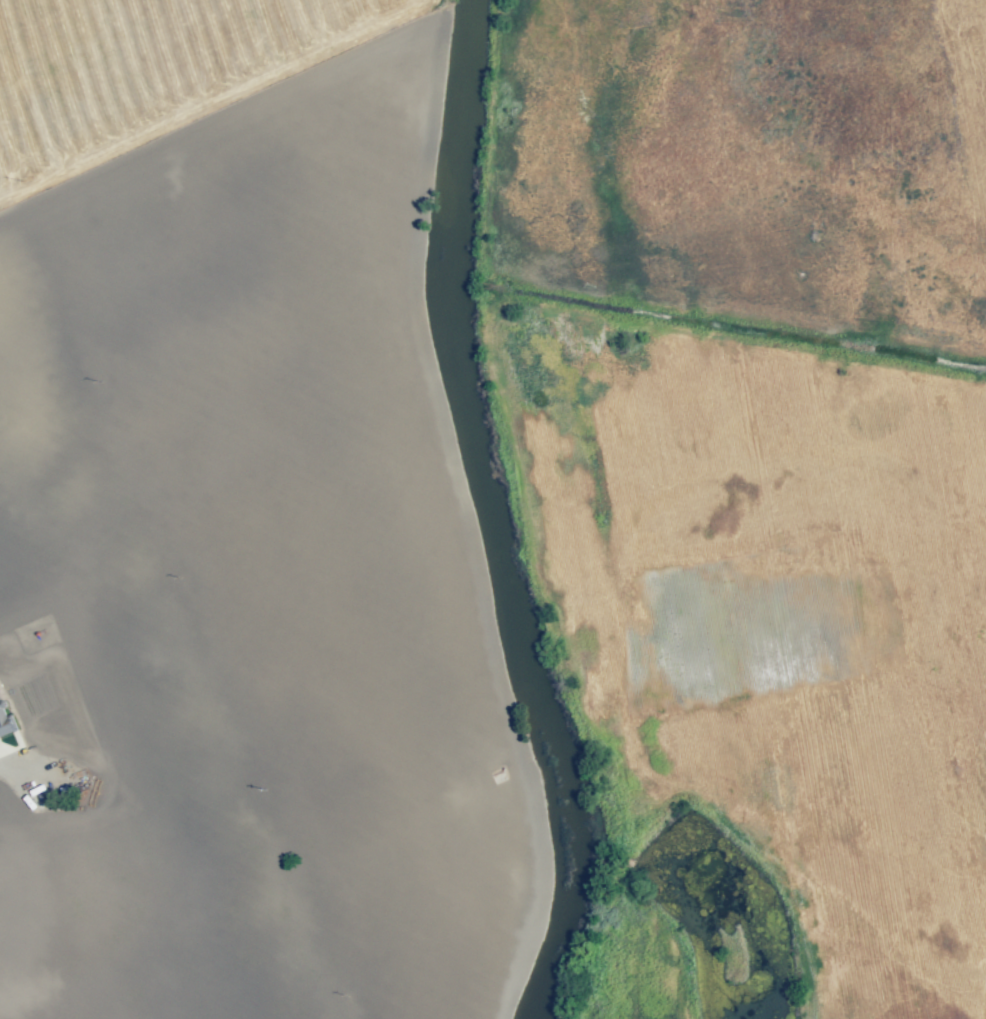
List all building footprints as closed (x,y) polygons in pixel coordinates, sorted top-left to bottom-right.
[(16,730),(0,736),(0,686),(16,730)]
